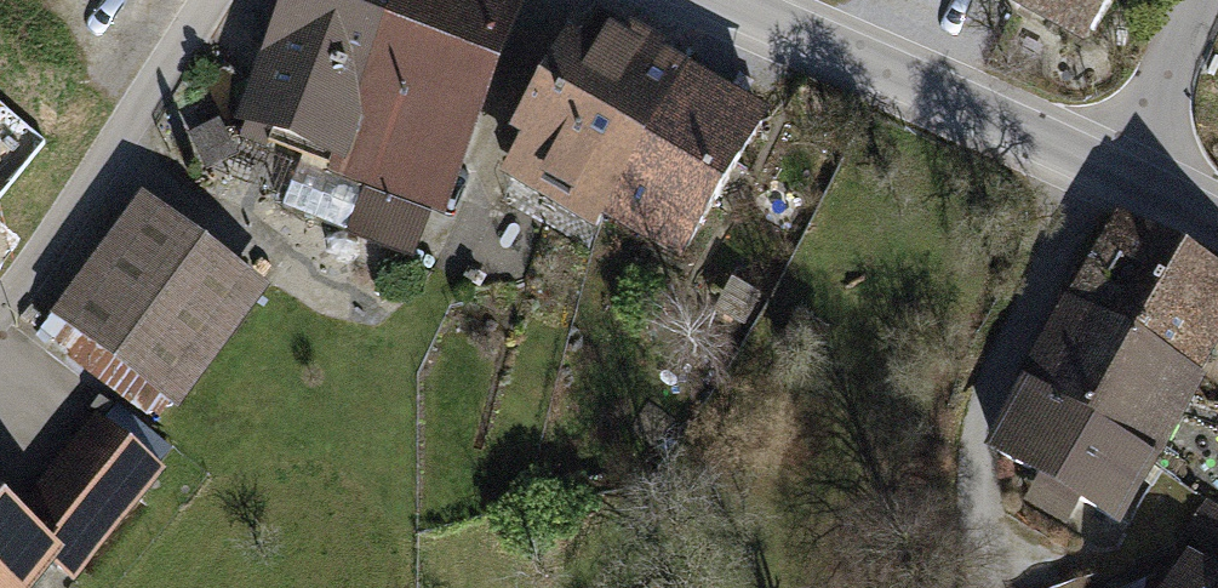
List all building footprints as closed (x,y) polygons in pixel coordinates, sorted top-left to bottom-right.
[(526,0),(300,0),(247,138),(443,214),(526,0)] [(1111,0),(994,0),(1083,50),(1111,0)] [(692,268),(772,116),(592,22),(512,175),(692,268)] [(351,237),(418,266),(438,220),(371,191),(351,237)] [(280,303),(141,193),(52,305),(191,415),(280,303)] [(1109,219),(990,447),(1123,516),(1217,335),(1217,276),(1109,219)] [(163,471),(94,415),(14,513),(0,501),(0,587),(66,587),(163,471)] [(1203,503),(1187,532),(1217,550),(1217,512),(1203,503)] [(1189,552),(1168,587),(1217,587),(1217,569),(1189,552)]
